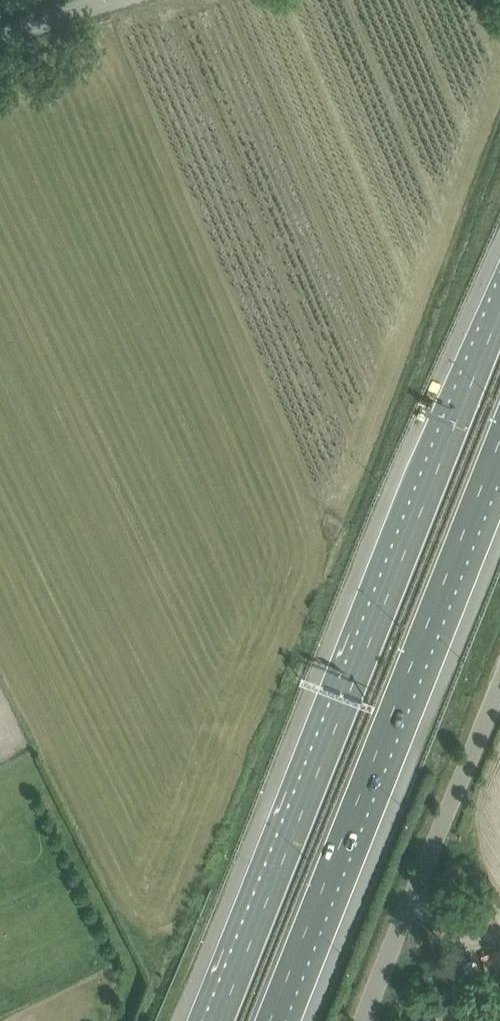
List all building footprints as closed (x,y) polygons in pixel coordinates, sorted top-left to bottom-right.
[(445,1006),(436,1011),(433,1005),(404,1020),(453,1020),(445,1006)]
